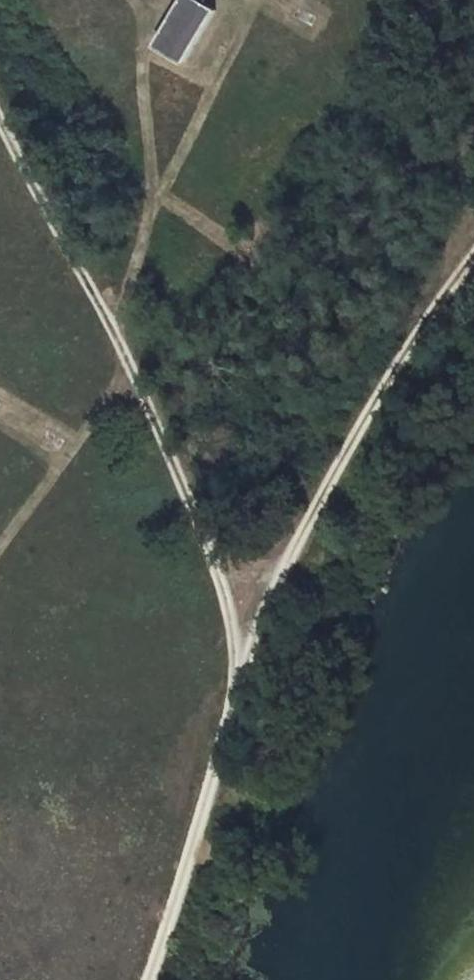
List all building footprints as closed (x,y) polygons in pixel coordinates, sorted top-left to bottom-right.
[(205,0),(181,0),(156,43),(186,60),(217,7),(205,0)]
